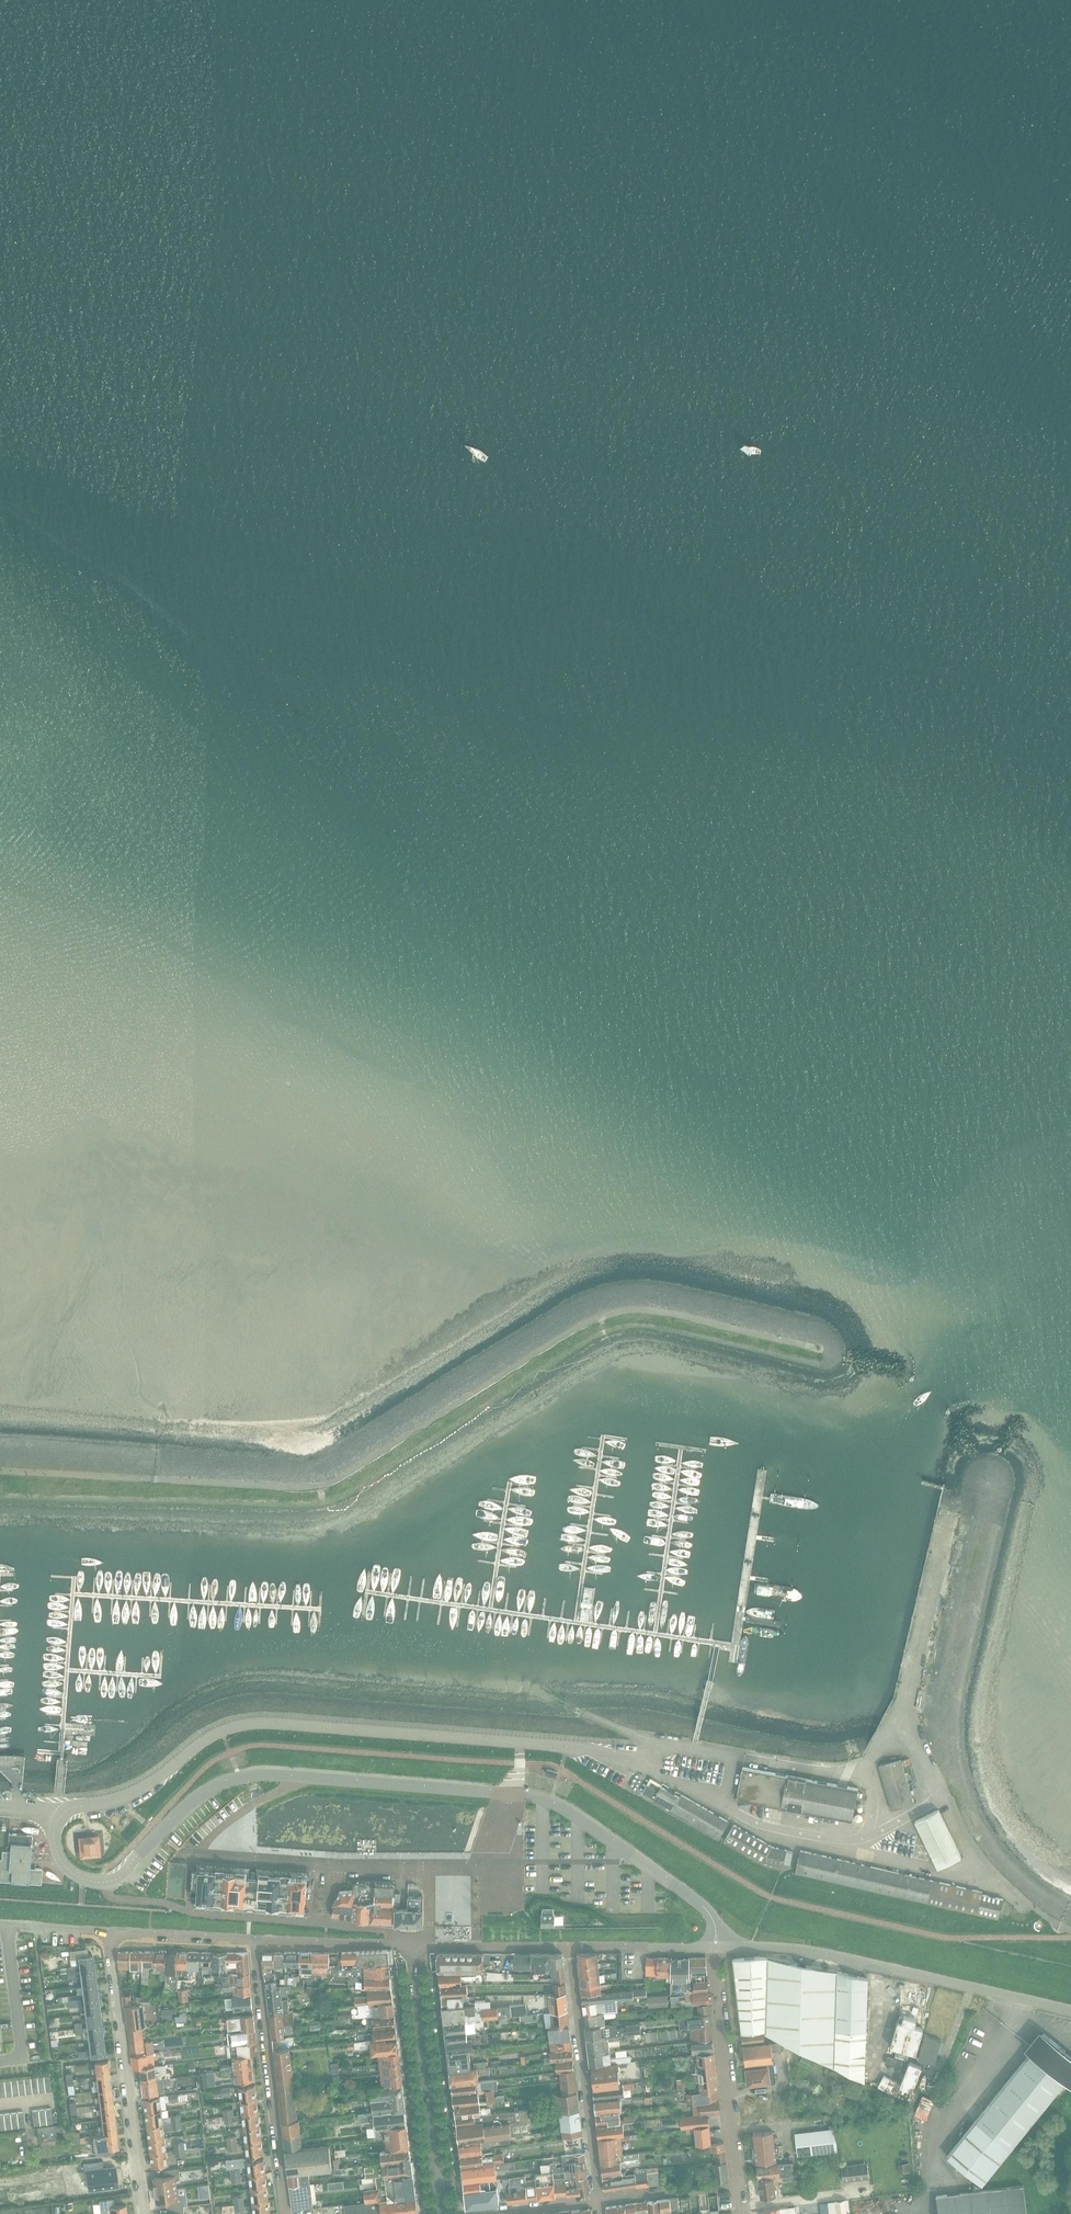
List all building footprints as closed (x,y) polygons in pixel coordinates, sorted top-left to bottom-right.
[(891,1809),(913,1803),(901,1760),(879,1766),(891,1809)] [(858,1788),(786,1775),(742,1767),(736,1800),(852,1821),(858,1788)] [(633,1791),(640,1779),(633,1775),(626,1787),(633,1791)] [(661,1786),(662,1785),(650,1778),(642,1792),(653,1799),(658,1790),(661,1786)] [(680,1797),(661,1786),(658,1790),(653,1799),(673,1810),(680,1797)] [(696,1823),(705,1808),(682,1794),(680,1797),(673,1810),(696,1823)] [(705,1808),(696,1823),(719,1837),(728,1821),(705,1808)] [(961,1857),(938,1810),(915,1821),(938,1868),(961,1857)] [(737,1847),(746,1832),(734,1824),(725,1840),(737,1847)] [(750,1854),(759,1839),(746,1832),(737,1847),(750,1854)] [(41,1884),(42,1869),(29,1868),(32,1835),(8,1833),(8,1843),(10,1844),(10,1851),(2,1851),(1,1859),(0,1859),(0,1881),(41,1884)] [(98,1835),(78,1837),(80,1857),(100,1855),(98,1835)] [(762,1862),(771,1846),(759,1839),(750,1854),(762,1862)] [(95,1851),(94,1840),(83,1841),(84,1852),(95,1851)] [(771,1846),(762,1862),(782,1866),(786,1849),(771,1846)] [(817,1877),(822,1855),(800,1850),(795,1872),(817,1877)] [(832,1881),(837,1858),(822,1855),(817,1877),(832,1881)] [(875,1890),(880,1868),(837,1858),(832,1881),(875,1890)] [(169,1862),(166,1896),(185,1898),(186,1889),(185,1888),(187,1863),(178,1862),(169,1862)] [(927,1902),(932,1880),(880,1868),(875,1890),(927,1902)] [(199,1870),(197,1905),(244,1909),(244,1904),(257,1905),(257,1909),(304,1913),(305,1898),(307,1877),(259,1874),(259,1879),(246,1878),(246,1873),(199,1870)] [(394,1892),(394,1891),(394,1885),(354,1883),(354,1890),(353,1896),(353,1902),(365,1903),(365,1906),(369,1906),(368,1922),(395,1923),(395,1909),(396,1907),(393,1907),(393,1904),(400,1904),(401,1893),(394,1892)] [(353,1918),(353,1902),(353,1896),(354,1890),(340,1891),(332,1905),(332,1916),(353,1918)] [(395,1909),(395,1923),(395,1924),(422,1925),(423,1897),(407,1897),(407,1910),(395,1909)] [(352,1920),(368,1922),(369,1906),(365,1906),(365,1903),(353,1902),(353,1918),(352,1920)] [(555,1915),(553,1915),(553,1910),(542,1909),(542,1914),(541,1914),(541,1926),(554,1926),(554,1923),(555,1915)] [(90,1940),(80,1940),(81,1949),(91,1948),(90,1940)] [(80,1966),(93,1964),(92,1956),(88,1957),(87,1949),(69,1951),(70,1960),(79,1959),(80,1966)] [(378,1963),(389,1963),(388,1950),(342,1951),(342,1962),(353,1962),(353,1968),(357,1969),(364,1968),(364,1966),(378,1966),(378,1963)] [(130,1969),(130,1968),(130,1952),(118,1952),(118,1969),(130,1969)] [(130,1968),(142,1968),(142,1952),(130,1952),(130,1968)] [(156,1972),(156,1968),(156,1952),(142,1952),(142,1968),(142,1984),(149,1984),(149,1968),(153,1968),(153,1970),(153,1972),(156,1972)] [(161,1979),(165,1979),(166,1975),(166,1952),(156,1952),(156,1968),(156,1972),(162,1972),(161,1979)] [(177,1975),(177,1952),(166,1952),(166,1975),(165,1979),(165,1989),(178,1990),(177,1980),(177,1975)] [(188,1974),(187,1952),(177,1952),(177,1975),(188,1975),(188,1974)] [(199,1969),(199,1953),(187,1952),(188,1974),(191,1974),(191,1973),(199,1973),(199,1969)] [(275,1972),(274,1965),(274,1952),(262,1953),(262,1965),(265,1977),(266,1987),(278,1986),(277,1980),(275,1980),(275,1972)] [(285,1972),(285,1965),(285,1952),(274,1952),(274,1965),(275,1972),(280,1972),(280,1983),(285,1983),(286,1972),(285,1972)] [(299,1973),(300,1965),(299,1965),(299,1952),(285,1952),(285,1965),(294,1965),(294,1973),(297,1973),(299,1973)] [(312,1965),(312,1952),(299,1952),(299,1965),(300,1965),(299,1973),(297,1973),(297,1977),(304,1977),(305,1971),(310,1971),(310,1973),(312,1973),(312,1965)] [(340,1967),(340,1965),(340,1959),(339,1952),(317,1952),(312,1952),(312,1965),(340,1967)] [(199,1953),(199,1969),(211,1969),(211,1953),(199,1953)] [(227,1975),(226,1964),(226,1953),(213,1953),(213,1968),(219,1968),(219,1976),(227,1975)] [(237,1975),(248,1974),(249,1973),(247,1953),(226,1953),(226,1964),(229,1964),(229,1962),(237,1962),(237,1975)] [(438,1970),(466,1970),(483,1970),(482,1953),(437,1953),(437,1958),(438,1970)] [(531,1967),(531,1954),(513,1954),(513,1967),(531,1967)] [(564,1973),(563,1964),(562,1954),(531,1954),(531,1967),(531,1970),(548,1970),(548,1969),(551,1968),(552,1973),(564,1973)] [(578,1964),(598,1963),(597,1954),(577,1954),(578,1964)] [(732,1959),(737,2003),(761,2000),(756,1956),(732,1959)] [(837,1971),(767,1957),(756,1956),(761,2000),(737,2003),(741,2033),(766,2030),(766,2032),(864,2082),(867,1978),(837,1971)] [(56,1957),(49,1959),(51,1966),(58,1964),(56,1957)] [(671,1981),(671,1958),(646,1957),(646,1975),(666,1975),(666,1981),(671,1981)] [(690,1993),(689,1970),(689,1958),(671,1958),(671,1981),(671,1995),(690,1993)] [(689,1970),(707,1970),(705,1958),(689,1958),(689,1970)] [(364,1976),(390,1976),(389,1963),(378,1963),(378,1966),(364,1966),(364,1968),(357,1969),(353,1968),(349,1968),(349,1967),(345,1967),(345,1968),(342,1968),(340,1965),(340,1967),(312,1965),(312,1973),(312,1979),(312,1984),(318,1984),(319,1974),(327,1974),(337,1974),(354,1975),(364,1975),(364,1976)] [(579,1975),(599,1973),(598,1963),(578,1964),(579,1975)] [(81,1981),(95,1979),(93,1964),(80,1966),(81,1981)] [(440,1986),(461,1985),(460,1973),(465,1973),(465,1976),(476,1975),(476,1971),(466,1971),(466,1970),(438,1970),(440,1986)] [(564,1973),(552,1973),(552,1980),(553,1983),(565,1982),(564,1973)] [(580,1985),(600,1985),(599,1973),(579,1975),(580,1985)] [(230,1987),(250,1985),(248,1974),(237,1975),(232,1975),(232,1981),(229,1981),(230,1986),(230,1987)] [(390,1976),(364,1976),(364,1975),(354,1975),(354,1981),(365,1981),(365,1987),(368,1987),(392,1988),(390,1976)] [(83,1996),(97,1994),(95,1979),(81,1981),(83,1996)] [(185,1979),(177,1980),(178,1990),(186,1989),(185,1979)] [(708,1981),(693,1982),(694,1993),(709,1991),(708,1981)] [(554,1995),(566,1993),(565,1982),(553,1983),(554,1995)] [(441,1997),(467,1996),(466,1984),(461,1985),(440,1986),(441,1997)] [(581,1994),(601,1992),(601,1989),(607,1988),(607,1986),(609,1986),(609,1984),(600,1985),(580,1985),(581,1994)] [(230,1987),(230,1986),(223,1987),(223,1991),(233,1990),(234,1995),(251,1994),(250,1985),(230,1987)] [(292,1986),(286,1986),(280,1985),(278,1986),(266,1987),(267,1998),(281,1997),(288,1996),(287,1989),(292,1989),(292,1986)] [(393,2001),(392,1988),(368,1987),(369,1996),(355,1997),(355,2005),(358,2005),(373,2003),(393,2001)] [(179,2001),(187,2001),(186,1989),(178,1990),(179,2001)] [(634,1998),(640,1997),(647,1997),(646,1989),(633,1990),(634,1998)] [(634,1999),(634,1998),(633,1990),(601,1992),(581,1994),(582,2002),(601,2001),(617,2000),(634,1999)] [(554,1993),(548,1994),(550,2012),(567,2010),(566,1993),(554,1995),(554,1993)] [(710,2004),(709,1993),(693,1994),(694,2005),(698,2005),(710,2004)] [(85,2010),(99,2009),(97,1994),(83,1996),(67,1998),(68,2008),(85,2006),(85,2010)] [(131,2006),(130,1996),(130,1995),(122,1996),(123,2007),(125,2007),(131,2006)] [(649,2007),(668,2006),(667,1995),(648,1996),(649,2007)] [(678,1995),(670,1996),(671,2004),(679,2004),(678,1995)] [(141,2005),(141,2004),(150,2004),(150,1996),(130,1996),(131,2006),(141,2005)] [(226,2009),(232,2008),(233,2014),(252,2012),(251,1996),(225,1998),(226,2009)] [(475,2005),(475,2003),(469,2004),(468,1996),(467,1996),(441,1997),(442,2007),(463,2006),(475,2005)] [(269,2015),(292,2012),(291,2010),(289,2010),(288,1999),(282,2000),(281,1997),(267,1998),(269,2015)] [(510,2005),(491,2007),(490,2000),(475,2001),(475,2003),(475,2005),(463,2006),(442,2007),(444,2022),(465,2020),(466,2020),(474,2019),(519,2015),(527,2014),(526,2004),(510,2005)] [(615,2013),(615,2012),(617,2012),(617,2000),(601,2001),(582,2002),(584,2015),(603,2013),(603,2014),(615,2013)] [(352,2018),(373,2016),(394,2013),(393,2001),(373,2003),(358,2005),(359,2013),(352,2014),(352,2018)] [(699,2015),(711,2014),(710,2004),(698,2005),(699,2015)] [(128,2028),(142,2027),(146,2026),(143,2005),(141,2005),(131,2006),(125,2007),(128,2028)] [(355,2005),(342,2005),(342,2012),(354,2013),(355,2005)] [(172,2020),(172,2008),(161,2009),(162,2020),(172,2020)] [(87,2025),(100,2024),(99,2009),(85,2010),(87,2025)] [(552,2027),(569,2025),(567,2010),(550,2012),(552,2027)] [(292,2012),(269,2015),(270,2026),(292,2024),(293,2024),(292,2012)] [(373,2028),(396,2025),(394,2013),(373,2016),(374,2023),(370,2024),(370,2023),(361,2024),(361,2027),(358,2028),(358,2030),(373,2028)] [(585,2027),(605,2025),(604,2017),(615,2017),(615,2013),(603,2014),(603,2013),(584,2015),(585,2027)] [(238,2031),(255,2029),(252,2014),(228,2017),(229,2032),(238,2031)] [(712,2026),(712,2022),(711,2014),(699,2015),(695,2016),(696,2027),(712,2026)] [(479,2031),(476,2032),(467,2033),(465,2020),(444,2022),(446,2041),(474,2037),(474,2035),(480,2034),(479,2031)] [(983,2182),(1070,2073),(1070,2034),(1055,2022),(948,2155),(983,2182)] [(89,2040),(102,2038),(100,2024),(87,2025),(89,2040)] [(292,2024),(270,2026),(272,2039),(284,2037),(284,2034),(292,2033),(293,2033),(292,2024)] [(585,2027),(586,2038),(618,2035),(618,2034),(640,2032),(640,2024),(625,2025),(625,2027),(616,2028),(615,2024),(585,2027)] [(390,2039),(397,2038),(396,2025),(373,2028),(374,2036),(370,2036),(369,2034),(359,2035),(360,2041),(390,2037),(390,2039)] [(553,2040),(570,2038),(570,2031),(569,2025),(552,2027),(548,2028),(549,2040),(553,2040)] [(713,2039),(712,2026),(696,2027),(690,2028),(691,2041),(713,2039)] [(129,2043),(143,2042),(142,2027),(128,2028),(129,2043)] [(228,2045),(256,2042),(255,2029),(238,2031),(229,2032),(227,2033),(228,2045)] [(741,2035),(742,2044),(764,2041),(763,2032),(741,2035)] [(481,2042),(488,2042),(487,2033),(480,2034),(474,2035),(474,2037),(446,2041),(447,2051),(468,2049),(472,2048),(472,2042),(474,2043),(481,2042)] [(588,2053),(609,2051),(619,2050),(618,2044),(609,2045),(608,2041),(619,2040),(618,2035),(586,2038),(588,2053)] [(934,2064),(941,2041),(925,2036),(918,2059),(934,2064)] [(397,2038),(390,2039),(390,2037),(360,2041),(345,2043),(346,2048),(348,2048),(358,2047),(359,2048),(360,2047),(360,2048),(366,2048),(366,2046),(368,2046),(368,2043),(371,2042),(372,2053),(379,2053),(399,2050),(397,2038)] [(663,2045),(661,2037),(654,2038),(655,2046),(663,2045)] [(102,2038),(89,2040),(90,2050),(77,2052),(78,2058),(104,2054),(102,2038)] [(550,2051),(572,2049),(570,2038),(553,2040),(549,2040),(550,2051)] [(695,2054),(714,2052),(713,2039),(691,2041),(692,2054),(695,2054)] [(131,2056),(145,2054),(144,2042),(143,2042),(129,2043),(131,2056)] [(228,2057),(232,2057),(251,2055),(258,2054),(256,2042),(228,2045),(227,2045),(228,2057)] [(778,2051),(779,2054),(781,2053),(780,2043),(771,2044),(771,2043),(742,2046),(744,2065),(773,2062),(772,2051),(778,2051)] [(276,2075),(292,2073),(289,2049),(273,2051),(276,2075)] [(449,2071),(485,2067),(485,2061),(473,2062),(474,2065),(470,2066),(468,2049),(447,2051),(449,2071)] [(555,2061),(573,2059),(572,2049),(550,2051),(549,2051),(550,2058),(543,2059),(544,2063),(555,2061)] [(381,2063),(400,2061),(399,2050),(379,2053),(381,2063)] [(590,2066),(590,2065),(617,2062),(619,2062),(626,2061),(631,2061),(630,2056),(610,2058),(609,2051),(588,2053),(590,2066)] [(706,2091),(718,2090),(716,2077),(714,2052),(695,2054),(697,2072),(691,2073),(692,2082),(699,2081),(700,2091),(706,2091)] [(132,2068),(140,2067),(147,2066),(146,2054),(145,2054),(131,2056),(132,2068)] [(222,2071),(252,2067),(251,2055),(232,2057),(233,2058),(231,2059),(231,2064),(227,2064),(228,2066),(221,2066),(222,2071)] [(559,2072),(574,2070),(573,2059),(555,2061),(557,2073),(559,2073),(559,2072)] [(96,2077),(109,2075),(107,2060),(94,2062),(95,2068),(91,2069),(91,2073),(95,2073),(96,2077)] [(382,2074),(401,2071),(400,2061),(381,2063),(382,2074)] [(593,2089),(620,2087),(617,2062),(590,2065),(593,2089)] [(169,2072),(156,2074),(154,2066),(147,2066),(140,2067),(141,2081),(170,2078),(169,2072)] [(229,2076),(235,2075),(236,2082),(254,2080),(252,2067),(222,2071),(222,2076),(229,2075),(229,2076)] [(451,2084),(478,2081),(477,2075),(489,2073),(488,2067),(485,2067),(449,2071),(451,2084)] [(769,2083),(768,2069),(747,2071),(748,2086),(769,2083)] [(560,2082),(575,2080),(574,2070),(559,2072),(559,2073),(560,2082)] [(383,2084),(402,2082),(401,2071),(382,2074),(383,2084)] [(199,2074),(201,2088),(209,2087),(207,2073),(199,2074)] [(278,2088),(294,2086),(293,2085),(292,2073),(276,2075),(278,2088)] [(98,2091),(111,2090),(109,2075),(96,2077),(96,2081),(92,2081),(93,2086),(97,2085),(98,2091)] [(38,2092),(45,2092),(43,2076),(36,2077),(38,2092)] [(45,2092),(51,2091),(50,2076),(43,2076),(45,2092)] [(32,2093),(38,2092),(36,2077),(30,2078),(32,2093)] [(25,2094),(32,2093),(30,2078),(23,2079),(25,2094)] [(157,2086),(162,2085),(171,2084),(170,2078),(141,2081),(143,2095),(158,2094),(157,2086)] [(685,2091),(684,2078),(676,2079),(678,2092),(685,2091)] [(12,2095),(19,2095),(17,2079),(10,2080),(12,2095)] [(19,2095),(25,2094),(23,2079),(17,2079),(19,2095)] [(498,2079),(451,2084),(452,2093),(499,2088),(498,2079)] [(6,2096),(12,2095),(10,2080),(4,2081),(6,2096)] [(189,2090),(198,2089),(197,2080),(187,2081),(189,2090)] [(562,2094),(576,2092),(575,2080),(560,2082),(562,2094)] [(372,2099),(404,2096),(402,2082),(383,2084),(370,2086),(371,2097),(365,2097),(365,2100),(372,2099)] [(620,2087),(593,2089),(592,2090),(593,2099),(613,2097),(613,2098),(624,2097),(623,2090),(634,2088),(634,2082),(622,2084),(622,2086),(620,2087)] [(166,2095),(181,2092),(180,2085),(165,2088),(166,2095)] [(241,2101),(256,2099),(254,2085),(239,2087),(241,2101)] [(834,2086),(835,2095),(844,2094),(844,2090),(846,2090),(845,2085),(843,2085),(834,2086)] [(279,2100),(295,2099),(294,2086),(278,2088),(279,2100)] [(917,2107),(930,2111),(936,2090),(923,2086),(917,2107)] [(230,2088),(221,2089),(222,2096),(231,2095),(230,2088)] [(454,2106),(479,2103),(478,2093),(486,2093),(487,2103),(495,2102),(504,2101),(503,2096),(494,2097),(493,2089),(479,2090),(476,2091),(452,2093),(454,2106)] [(99,2106),(113,2104),(111,2090),(98,2091),(99,2097),(94,2098),(95,2103),(99,2102),(99,2106)] [(701,2103),(718,2100),(718,2090),(706,2091),(700,2091),(701,2103)] [(565,2105),(578,2103),(576,2092),(562,2094),(557,2094),(558,2105),(565,2105)] [(178,2093),(168,2094),(168,2095),(169,2102),(177,2101),(187,2100),(186,2093),(178,2094),(178,2093)] [(161,2110),(159,2096),(144,2098),(146,2112),(161,2110)] [(373,2112),(405,2109),(404,2096),(372,2099),(372,2103),(373,2112)] [(595,2114),(619,2110),(622,2110),(621,2103),(630,2102),(630,2098),(593,2102),(595,2114)] [(242,2114),(258,2113),(256,2099),(241,2101),(242,2114)] [(281,2121),(297,2120),(295,2099),(279,2100),(280,2110),(281,2121)] [(694,2116),(707,2114),(720,2112),(718,2100),(701,2103),(692,2104),(694,2116)] [(489,2109),(480,2110),(479,2103),(454,2106),(455,2118),(490,2114),(489,2109)] [(581,2127),(578,2103),(565,2105),(558,2105),(561,2130),(581,2127)] [(101,2120),(114,2119),(113,2104),(99,2106),(100,2109),(96,2110),(96,2115),(101,2114),(101,2120)] [(45,2109),(46,2124),(53,2124),(51,2108),(45,2109)] [(38,2110),(40,2125),(46,2124),(45,2109),(38,2110)] [(384,2126),(407,2123),(405,2109),(373,2112),(358,2114),(359,2121),(374,2120),(376,2139),(383,2138),(382,2132),(384,2131),(384,2126)] [(500,2137),(531,2134),(528,2109),(514,2111),(490,2114),(455,2118),(458,2142),(500,2137)] [(32,2111),(33,2126),(40,2125),(38,2110),(32,2111)] [(181,2122),(180,2115),(171,2116),(171,2123),(163,2124),(161,2110),(146,2112),(147,2126),(181,2122)] [(596,2126),(597,2126),(623,2123),(633,2122),(633,2116),(624,2117),(624,2119),(620,2120),(619,2110),(595,2114),(596,2126)] [(10,2113),(12,2128),(18,2128),(16,2112),(10,2113)] [(16,2112),(18,2128),(25,2127),(23,2112),(16,2112)] [(3,2114),(5,2129),(12,2128),(10,2113),(3,2114)] [(244,2128),(259,2126),(258,2113),(242,2114),(234,2115),(224,2116),(225,2124),(234,2122),(234,2120),(243,2120),(244,2128)] [(694,2128),(708,2126),(707,2114),(694,2116),(679,2117),(680,2129),(694,2128)] [(103,2135),(116,2133),(114,2119),(101,2120),(102,2126),(98,2127),(98,2131),(103,2131),(103,2135)] [(283,2136),(300,2134),(298,2119),(297,2120),(281,2121),(283,2136)] [(186,2129),(186,2121),(181,2122),(147,2126),(149,2139),(164,2138),(164,2131),(186,2129)] [(387,2150),(410,2148),(407,2123),(384,2126),(384,2131),(387,2150)] [(598,2138),(624,2136),(623,2123),(597,2126),(598,2138)] [(39,2141),(57,2139),(55,2125),(37,2127),(39,2141)] [(245,2141),(261,2140),(259,2126),(244,2128),(245,2141)] [(708,2126),(694,2128),(696,2146),(710,2144),(708,2126)] [(581,2127),(561,2130),(562,2138),(582,2136),(581,2127)] [(795,2134),(797,2156),(837,2151),(834,2129),(795,2134)] [(776,2161),(773,2132),(753,2134),(756,2163),(776,2161)] [(116,2133),(103,2135),(93,2136),(94,2150),(100,2150),(101,2157),(114,2155),(113,2148),(118,2148),(116,2133)] [(300,2134),(283,2136),(284,2148),(301,2146),(300,2134)] [(600,2156),(622,2154),(620,2140),(631,2139),(630,2135),(624,2136),(598,2138),(600,2156)] [(460,2156),(482,2154),(481,2144),(485,2146),(501,2144),(500,2137),(458,2142),(460,2156)] [(150,2153),(166,2151),(164,2138),(149,2139),(150,2153)] [(261,2140),(245,2141),(247,2155),(263,2154),(261,2140)] [(715,2151),(724,2150),(723,2143),(714,2144),(715,2151)] [(211,2147),(213,2153),(223,2151),(221,2144),(211,2147)] [(287,2174),(308,2171),(331,2169),(329,2145),(284,2150),(287,2174)] [(381,2163),(411,2160),(410,2148),(387,2150),(370,2152),(370,2157),(381,2156),(381,2163)] [(184,2149),(174,2150),(175,2157),(185,2156),(184,2149)] [(716,2163),(725,2162),(724,2150),(715,2151),(716,2163)] [(166,2151),(150,2153),(152,2167),(168,2165),(166,2151)] [(562,2163),(584,2160),(583,2153),(561,2155),(562,2163)] [(639,2159),(638,2156),(638,2153),(622,2154),(600,2156),(601,2163),(618,2161),(639,2159)] [(494,2163),(504,2162),(503,2154),(494,2155),(494,2157),(483,2159),(482,2154),(460,2156),(461,2167),(494,2163)] [(183,2162),(183,2168),(196,2167),(205,2166),(204,2159),(183,2162)] [(263,2159),(247,2161),(245,2161),(245,2159),(226,2161),(226,2167),(248,2164),(249,2175),(265,2173),(263,2159)] [(602,2175),(621,2172),(620,2167),(639,2164),(639,2159),(618,2161),(601,2163),(602,2175)] [(102,2160),(83,2162),(84,2172),(86,2172),(89,2190),(117,2186),(115,2167),(103,2168),(102,2160)] [(375,2177),(412,2172),(411,2160),(381,2163),(368,2165),(368,2167),(365,2167),(366,2178),(375,2177)] [(564,2170),(586,2168),(585,2160),(584,2160),(562,2163),(562,2167),(555,2168),(555,2163),(550,2164),(550,2172),(552,2172),(564,2171),(564,2170)] [(496,2179),(495,2170),(515,2167),(514,2161),(504,2162),(494,2163),(461,2167),(463,2183),(480,2181),(489,2180),(496,2179)] [(725,2162),(716,2163),(712,2164),(714,2182),(728,2180),(726,2162),(725,2162)] [(777,2164),(757,2166),(758,2179),(779,2176),(779,2177),(793,2176),(791,2162),(777,2164)] [(908,2162),(897,2164),(899,2172),(909,2171),(908,2162)] [(868,2178),(867,2163),(841,2166),(843,2181),(868,2178)] [(648,2186),(660,2184),(658,2167),(646,2169),(648,2186)] [(564,2170),(564,2171),(565,2178),(565,2179),(569,2179),(587,2177),(586,2168),(564,2170)] [(154,2191),(176,2188),(175,2181),(180,2179),(178,2169),(164,2171),(165,2177),(153,2179),(154,2191)] [(637,2187),(648,2186),(646,2169),(634,2170),(634,2173),(635,2175),(637,2187)] [(308,2171),(287,2174),(289,2186),(310,2184),(308,2171)] [(364,2190),(365,2202),(416,2196),(414,2184),(413,2172),(412,2172),(375,2177),(376,2189),(364,2190)] [(555,2196),(553,2179),(552,2172),(550,2172),(534,2174),(535,2181),(538,2199),(555,2197),(555,2196)] [(623,2174),(621,2172),(602,2175),(604,2191),(637,2187),(635,2175),(634,2173),(623,2174)] [(250,2189),(266,2187),(265,2173),(249,2175),(250,2189)] [(525,2182),(525,2176),(509,2178),(509,2180),(510,2185),(508,2187),(509,2193),(506,2193),(507,2202),(527,2200),(525,2182)] [(774,2182),(794,2179),(793,2176),(779,2177),(758,2180),(761,2199),(776,2197),(774,2182)] [(579,2186),(580,2194),(589,2193),(587,2177),(569,2179),(570,2187),(574,2187),(579,2186)] [(553,2179),(555,2196),(566,2195),(565,2182),(565,2178),(553,2179)] [(579,2186),(574,2187),(570,2187),(569,2179),(565,2179),(565,2182),(566,2195),(566,2196),(580,2194),(579,2186)] [(464,2192),(481,2190),(490,2189),(490,2188),(489,2180),(480,2181),(463,2183),(464,2192)] [(527,2200),(538,2199),(535,2181),(525,2182),(527,2200)] [(289,2186),(292,2211),(312,2208),(310,2184),(289,2186)] [(199,2186),(200,2195),(207,2194),(208,2197),(210,2196),(208,2185),(199,2186)] [(938,2213),(1026,2213),(1023,2185),(936,2196),(938,2213)] [(252,2202),(268,2200),(266,2187),(250,2189),(252,2202)] [(481,2190),(464,2192),(464,2193),(466,2207),(476,2206),(482,2206),(492,2204),(498,2204),(499,2204),(498,2201),(497,2193),(497,2187),(490,2188),(490,2189),(481,2190)] [(169,2208),(183,2207),(182,2196),(177,2195),(176,2188),(154,2191),(156,2204),(168,2202),(169,2208)] [(859,2190),(852,2190),(853,2212),(866,2211),(865,2198),(860,2198),(859,2190)] [(52,2201),(64,2200),(63,2192),(51,2193),(52,2201)] [(365,2202),(343,2205),(345,2213),(407,2213),(418,2213),(416,2196),(365,2202)] [(671,2210),(679,2209),(678,2198),(659,2200),(661,2211),(661,2213),(665,2213),(672,2213),(671,2210)] [(125,2205),(114,2206),(113,2199),(99,2201),(99,2204),(95,2204),(93,2206),(94,2213),(126,2213),(125,2205)] [(268,2200),(252,2202),(253,2213),(270,2213),(268,2200)] [(661,2211),(659,2200),(647,2202),(648,2212),(648,2213),(661,2213),(661,2211)] [(846,2212),(845,2200),(832,2201),(833,2213),(837,2213),(846,2212)] [(648,2212),(647,2202),(635,2203),(636,2213),(646,2213),(648,2212)] [(635,2203),(606,2207),(606,2213),(636,2213),(635,2203)]
